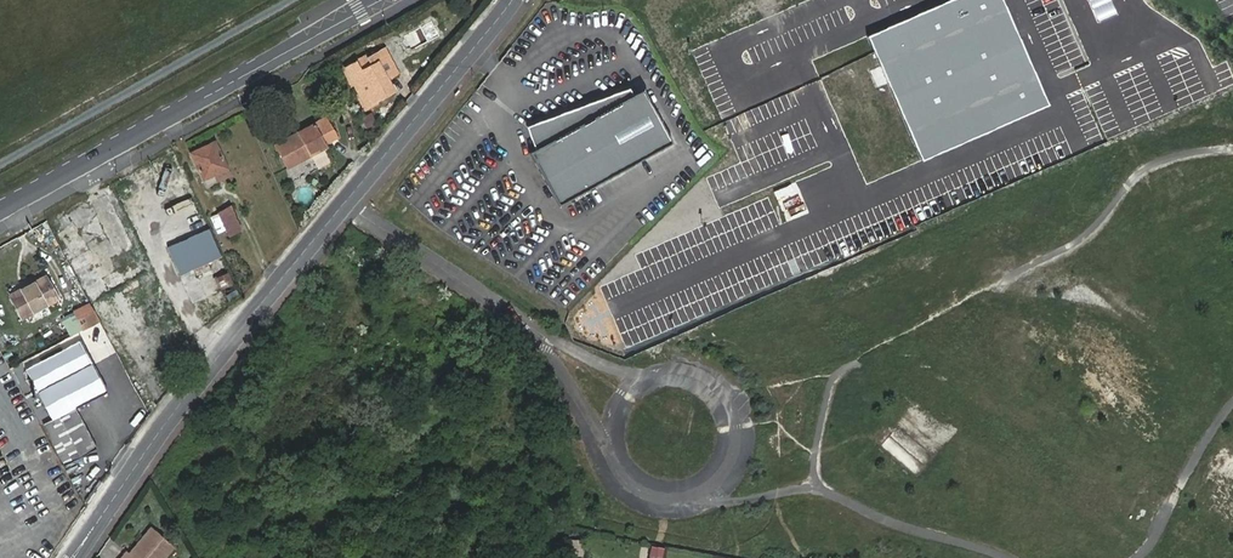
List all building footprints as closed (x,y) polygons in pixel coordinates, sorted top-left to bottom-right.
[(869,35),(920,156),(1044,104),(1000,0),(952,0),(869,35)] [(310,9),(311,11),(322,4),(319,1),(309,7),(310,9)] [(379,64),(389,59),(391,58),(385,47),(346,69),(366,105),(393,90),(387,80),(379,64)] [(397,74),(389,59),(379,64),(387,80),(397,74)] [(624,87),(524,126),(535,152),(528,155),(558,210),(670,146),(641,92),(631,98),(624,87)] [(370,113),(360,117),(365,129),(375,125),(370,113)] [(305,154),(325,143),(324,141),(337,134),(326,117),(276,144),(289,168),(307,158),(305,154)] [(191,154),(206,186),(218,180),(214,174),(226,168),(214,142),(191,154)] [(327,146),(325,143),(305,154),(307,158),(327,146)] [(219,213),(229,235),(241,229),(230,208),(219,213)] [(210,228),(168,248),(181,276),(223,257),(210,228)] [(116,287),(108,270),(97,276),(88,259),(70,269),(87,302),(116,287)] [(118,286),(134,277),(127,265),(111,274),(118,286)] [(9,296),(21,317),(56,299),(45,277),(9,296)] [(166,300),(158,304),(167,321),(174,318),(166,300)] [(83,330),(100,321),(90,304),(74,312),(83,330)] [(25,371),(51,420),(43,424),(64,464),(95,448),(74,409),(106,392),(79,342),(25,371)] [(150,529),(132,551),(135,552),(131,557),(127,553),(123,557),(178,557),(181,554),(150,529)] [(577,543),(565,544),(566,557),(578,557),(577,543)] [(661,546),(648,544),(645,557),(659,557),(661,546)]
